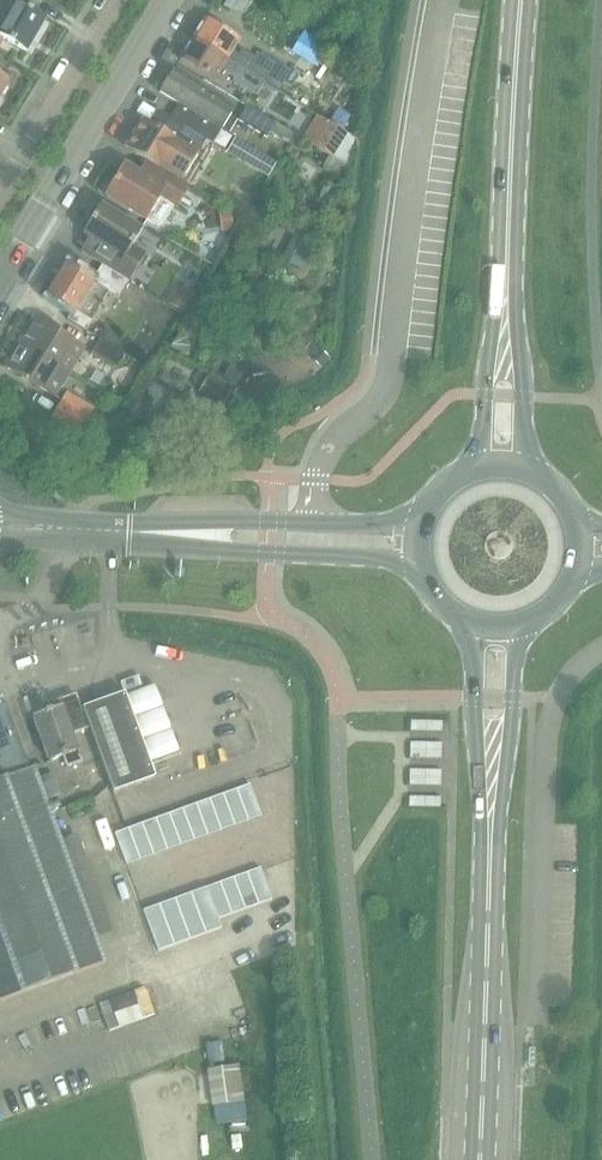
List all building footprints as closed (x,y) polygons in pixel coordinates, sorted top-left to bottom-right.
[(24,8),(14,2),(5,18),(0,15),(0,43),(3,38),(26,52),(45,20),(24,8)] [(205,19),(192,40),(217,55),(265,84),(280,93),(289,78),(314,93),(320,83),(328,70),(303,55),(292,73),(260,54),(257,60),(241,50),(238,55),(233,51),(239,40),(225,32),(205,19)] [(192,40),(180,60),(223,86),(229,76),(234,79),(234,84),(256,98),(265,84),(217,55),(192,40)] [(331,80),(343,87),(348,78),(337,71),(331,80)] [(234,109),(193,85),(173,72),(160,93),(180,105),(221,130),(234,109)] [(8,82),(0,77),(0,97),(8,82)] [(184,147),(197,154),(205,140),(213,145),(221,130),(180,105),(171,120),(166,117),(158,130),(184,147)] [(247,106),(238,121),(267,139),(275,124),(247,106)] [(301,140),(303,142),(329,158),(349,169),(353,139),(316,116),(301,140)] [(181,180),(197,154),(184,147),(158,130),(142,120),(125,149),(158,169),(159,167),(181,180)] [(301,140),(276,125),(270,134),(298,151),(303,142),(301,140)] [(349,169),(329,158),(323,167),(343,179),(349,169)] [(106,197),(145,220),(155,226),(164,224),(175,206),(176,207),(188,187),(147,163),(139,176),(124,167),(106,197)] [(230,186),(220,203),(241,215),(251,199),(241,193),(230,186)] [(81,252),(102,265),(129,281),(145,254),(132,246),(142,231),(101,206),(83,235),(89,239),(81,252)] [(295,238),(282,262),(302,272),(319,239),(294,226),(289,235),(295,238)] [(67,320),(86,332),(109,294),(118,299),(128,282),(102,266),(92,282),(65,266),(47,296),(73,312),(67,320)] [(177,286),(167,304),(186,315),(190,309),(196,297),(177,286)] [(19,343),(70,373),(85,349),(34,318),(19,343)] [(117,369),(125,356),(100,340),(92,354),(117,369)] [(70,373),(19,343),(4,367),(55,398),(70,373)] [(320,352),(312,361),(321,369),(330,360),(320,352)] [(99,358),(91,370),(108,381),(116,370),(99,358)] [(77,433),(85,420),(93,407),(68,392),(52,418),(77,433)] [(49,705),(51,710),(32,717),(49,763),(61,759),(64,769),(82,763),(72,735),(90,729),(113,793),(135,785),(155,778),(150,764),(179,753),(154,685),(125,696),(124,694),(105,701),(83,709),(83,711),(81,712),(75,696),(49,705)] [(52,811),(61,808),(58,799),(49,802),(48,800),(60,796),(52,775),(39,780),(34,765),(28,767),(14,728),(6,705),(0,706),(0,1001),(106,963),(98,941),(63,841),(52,811)] [(250,785),(236,789),(248,821),(261,816),(250,785)] [(236,789),(223,794),(234,826),(248,821),(236,789)] [(223,794),(209,799),(221,831),(234,826),(223,794)] [(209,799),(196,804),(207,835),(221,831),(209,799)] [(196,804),(182,809),(194,840),(207,835),(196,804)] [(182,809),(169,814),(180,845),(194,840),(182,809)] [(169,814),(155,819),(167,850),(180,845),(169,814)] [(155,819),(142,824),(153,855),(167,850),(155,819)] [(142,824),(128,829),(140,860),(153,855),(142,824)] [(128,829),(115,834),(126,865),(140,860),(128,829)] [(78,836),(63,841),(98,941),(113,935),(78,836)] [(260,869),(247,873),(258,905),(272,900),(260,869)] [(247,873),(233,878),(245,910),(258,905),(247,873)] [(233,878),(220,883),(231,915),(245,910),(233,878)] [(220,883),(206,888),(218,920),(231,915),(220,883)] [(125,903),(149,895),(145,884),(121,892),(125,903)] [(206,888),(190,894),(206,935),(221,929),(218,920),(206,888)] [(190,894),(175,900),(190,940),(206,935),(190,894)] [(175,900),(159,906),(174,946),(190,940),(175,900)] [(159,906),(143,911),(158,952),(174,946),(159,906)] [(144,989),(99,1006),(109,1033),(154,1016),(144,989)] [(245,1102),(239,1066),(206,1071),(212,1107),(245,1102)]
